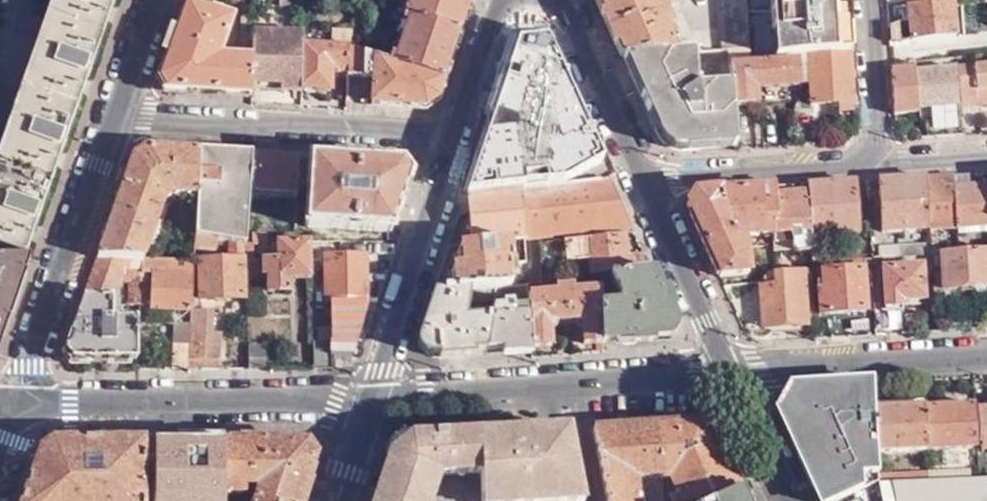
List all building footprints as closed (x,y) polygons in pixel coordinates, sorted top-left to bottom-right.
[(25,260),(115,0),(59,0),(0,168),(0,251),(25,260)] [(280,8),(302,9),(303,0),(279,0),(280,8)] [(405,16),(409,0),(403,0),(398,14),(405,16)] [(405,16),(458,33),(469,0),(409,0),(405,16)] [(623,56),(679,52),(656,0),(597,0),(623,56)] [(720,50),(729,49),(746,48),(743,0),(716,0),(720,50)] [(848,0),(769,0),(771,56),(795,55),(851,52),(848,0)] [(220,4),(188,1),(160,82),(168,91),(252,96),(252,85),(253,35),(254,7),(242,6),(242,60),(219,60),(229,22),(217,17),(220,4)] [(906,16),(909,43),(957,38),(954,2),(894,9),(894,17),(906,16)] [(443,80),(458,33),(405,16),(403,23),(408,24),(398,58),(391,56),(389,62),(443,80)] [(299,91),(301,49),(302,35),(253,35),(252,85),(282,86),(282,93),(299,94),(299,91)] [(345,92),(346,79),(346,48),(301,49),(299,91),(317,92),(317,98),(330,99),(330,73),(340,73),(340,92),(345,92)] [(438,99),(443,80),(389,62),(346,48),(346,79),(372,81),(371,105),(424,108),(438,99)] [(747,63),(746,48),(729,49),(731,84),(732,109),(733,109),(749,109),(755,103),(755,91),(797,89),(796,61),(747,63)] [(732,109),(731,84),(697,86),(693,51),(679,52),(623,56),(666,150),(672,154),(736,150),(733,109),(732,109)] [(856,126),(851,52),(795,55),(796,61),(797,89),(798,96),(811,96),(811,106),(825,106),(826,128),(856,126)] [(915,63),(890,66),(894,117),(921,114),(921,110),(917,74),(915,63)] [(981,104),(986,103),(986,65),(959,68),(962,95),(980,94),(981,104)] [(917,74),(921,110),(960,105),(956,69),(917,74)] [(962,95),(963,106),(981,104),(980,94),(962,95)] [(547,119),(555,118),(548,101),(540,102),(547,119)] [(929,133),(947,131),(947,136),(965,135),(961,105),(960,105),(921,110),(921,114),(922,120),(927,119),(929,133)] [(608,181),(579,116),(555,118),(547,119),(522,122),(525,147),(509,154),(509,158),(492,160),(492,192),(521,190),(608,181)] [(492,151),(483,148),(466,195),(479,194),(492,151)] [(96,261),(141,260),(163,200),(173,194),(197,196),(200,154),(145,150),(134,160),(96,261)] [(197,196),(195,235),(216,240),(229,243),(246,245),(246,235),(250,194),(252,156),(200,154),(197,196)] [(300,159),(252,156),(250,194),(298,197),(300,159)] [(402,165),(310,160),(307,230),(393,233),(409,178),(402,165)] [(925,177),(927,229),(955,228),(953,187),(952,176),(925,177)] [(925,177),(877,181),(880,232),(927,229),(925,177)] [(630,228),(608,181),(521,190),(526,241),(530,240),(537,239),(630,228)] [(854,182),(806,186),(806,193),(809,237),(857,234),(854,182)] [(955,228),(986,226),(986,186),(953,187),(955,228)] [(776,187),(718,191),(736,235),(746,234),(749,237),(762,237),(765,232),(779,231),(777,194),(776,187)] [(526,241),(521,190),(492,192),(479,194),(466,195),(460,217),(470,213),(473,247),(524,241),(526,241)] [(736,235),(718,191),(695,192),(686,205),(720,277),(750,274),(748,241),(737,241),(736,235)] [(777,194),(779,231),(780,239),(780,242),(791,242),(791,253),(810,253),(809,247),(809,237),(806,193),(777,194)] [(195,235),(193,261),(201,262),(199,302),(244,303),(244,263),(246,263),(246,245),(229,243),(228,263),(204,262),(205,250),(215,250),(216,240),(195,235)] [(246,235),(246,245),(263,245),(263,235),(246,235)] [(624,259),(621,235),(564,242),(566,264),(593,261),(594,275),(625,272),(624,259)] [(538,245),(537,239),(530,240),(533,288),(542,287),(538,245)] [(894,241),(894,255),(929,252),(928,239),(894,241)] [(524,265),(524,241),(473,247),(448,249),(433,293),(494,291),(509,290),(507,266),(524,265)] [(557,242),(538,245),(542,287),(561,285),(557,242)] [(307,279),(308,244),(276,245),(275,263),(259,263),(259,275),(264,275),(264,294),(285,294),(286,279),(307,279)] [(341,244),(314,244),(314,260),(321,260),(321,250),(341,250),(341,244)] [(810,253),(810,260),(830,259),(847,258),(846,245),(809,247),(810,253)] [(929,252),(929,264),(938,264),(939,290),(986,288),(984,249),(957,251),(929,252)] [(648,270),(642,255),(624,259),(625,272),(625,276),(648,270)] [(894,255),(881,255),(881,264),(895,264),(894,255)] [(332,303),(368,303),(368,257),(328,258),(326,304),(332,303)] [(855,257),(847,258),(830,259),(830,268),(825,267),(826,286),(820,285),(822,312),(864,309),(861,267),(855,267),(855,257)] [(140,284),(141,260),(96,261),(64,352),(72,362),(136,361),(135,322),(111,321),(111,301),(114,300),(118,283),(129,283),(128,307),(140,307),(140,284)] [(190,312),(190,309),(193,261),(141,260),(140,284),(146,284),(147,274),(152,274),(150,310),(190,312)] [(0,262),(0,349),(30,262),(27,261),(0,262)] [(882,303),(923,300),(921,265),(881,267),(882,303)] [(802,269),(782,270),(782,287),(764,287),(765,324),(805,322),(802,269)] [(673,325),(648,270),(625,276),(609,279),(611,289),(617,303),(618,306),(616,310),(600,311),(602,343),(667,340),(673,325)] [(611,289),(609,279),(598,281),(599,290),(611,289)] [(488,352),(531,350),(528,301),(527,288),(509,290),(494,291),(488,352)] [(430,356),(488,352),(494,291),(433,293),(418,340),(430,356)] [(582,345),(602,343),(600,311),(599,296),(572,297),(572,293),(557,294),(556,300),(528,301),(531,350),(551,348),(551,330),(556,323),(575,322),(581,326),(582,345)] [(349,355),(368,303),(332,303),(330,354),(349,355)] [(199,310),(190,309),(190,312),(188,347),(187,371),(218,371),(219,338),(210,338),(211,314),(198,314),(199,310)] [(251,337),(294,336),(293,317),(251,317),(251,337)] [(313,341),(314,370),(327,370),(327,342),(313,341)] [(187,371),(188,347),(171,346),(171,371),(187,371)] [(247,350),(247,371),(265,371),(264,350),(247,350)] [(802,433),(826,487),(865,469),(861,459),(869,455),(861,437),(868,434),(857,409),(841,416),(827,384),(793,386),(786,398),(802,433)] [(986,449),(986,403),(978,403),(980,449),(986,449)] [(924,407),(927,448),(977,446),(975,404),(924,407)] [(876,451),(927,448),(924,407),(874,409),(876,451)] [(739,492),(711,433),(697,423),(656,426),(659,469),(659,475),(667,476),(671,487),(665,488),(672,500),(693,500),(726,494),(739,492)] [(656,426),(591,431),(605,500),(643,500),(641,490),(635,491),(633,476),(659,469),(656,426)] [(567,432),(566,429),(467,436),(479,500),(579,500),(567,432)] [(467,436),(410,440),(389,457),(374,500),(479,500),(467,436)] [(141,445),(51,446),(38,456),(22,500),(141,500),(140,469),(141,445)] [(221,445),(141,445),(140,469),(150,469),(150,482),(158,481),(158,497),(221,497),(221,445)] [(221,445),(221,497),(240,498),(240,488),(254,488),(256,500),(255,500),(299,500),(313,458),(304,445),(221,445)] [(968,467),(928,469),(929,479),(968,477),(968,467)] [(929,479),(928,469),(877,471),(877,481),(888,481),(929,479)] [(893,500),(973,500),(986,494),(986,476),(978,477),(968,477),(929,479),(888,481),(893,500)] [(880,500),(893,500),(888,481),(877,481),(875,482),(880,500)] [(739,492),(726,494),(713,500),(743,500),(739,492)]
